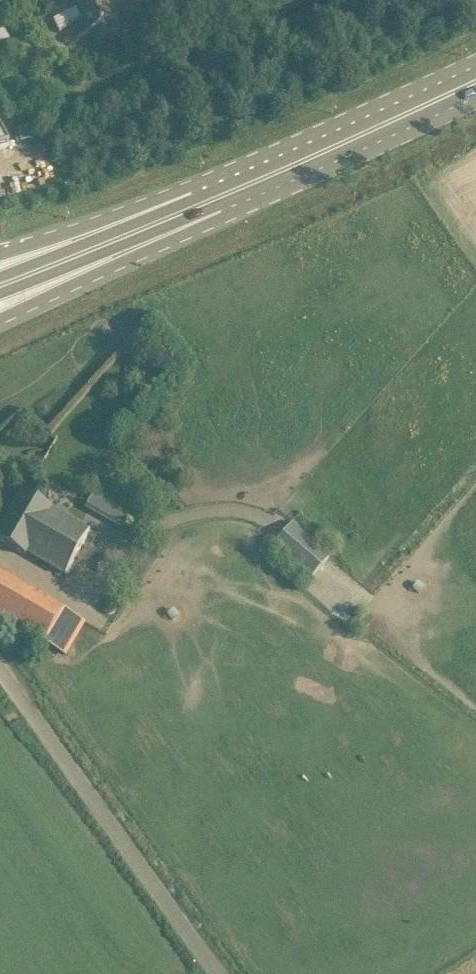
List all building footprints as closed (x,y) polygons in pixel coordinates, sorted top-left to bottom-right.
[(115,22),(117,21),(107,0),(77,0),(80,6),(75,8),(76,10),(65,15),(71,27),(68,28),(74,40),(91,33),(115,22)] [(115,22),(91,33),(96,44),(120,33),(115,22)] [(10,147),(0,129),(0,150),(10,147)] [(90,531),(40,502),(23,492),(0,532),(0,541),(29,558),(32,553),(67,574),(90,531)] [(113,504),(104,519),(123,530),(131,514),(113,504)] [(294,523),(273,546),(309,579),(330,556),(294,523)] [(19,627),(45,643),(64,610),(0,572),(0,616),(19,627)] [(364,613),(354,625),(363,633),(373,621),(364,613)]
